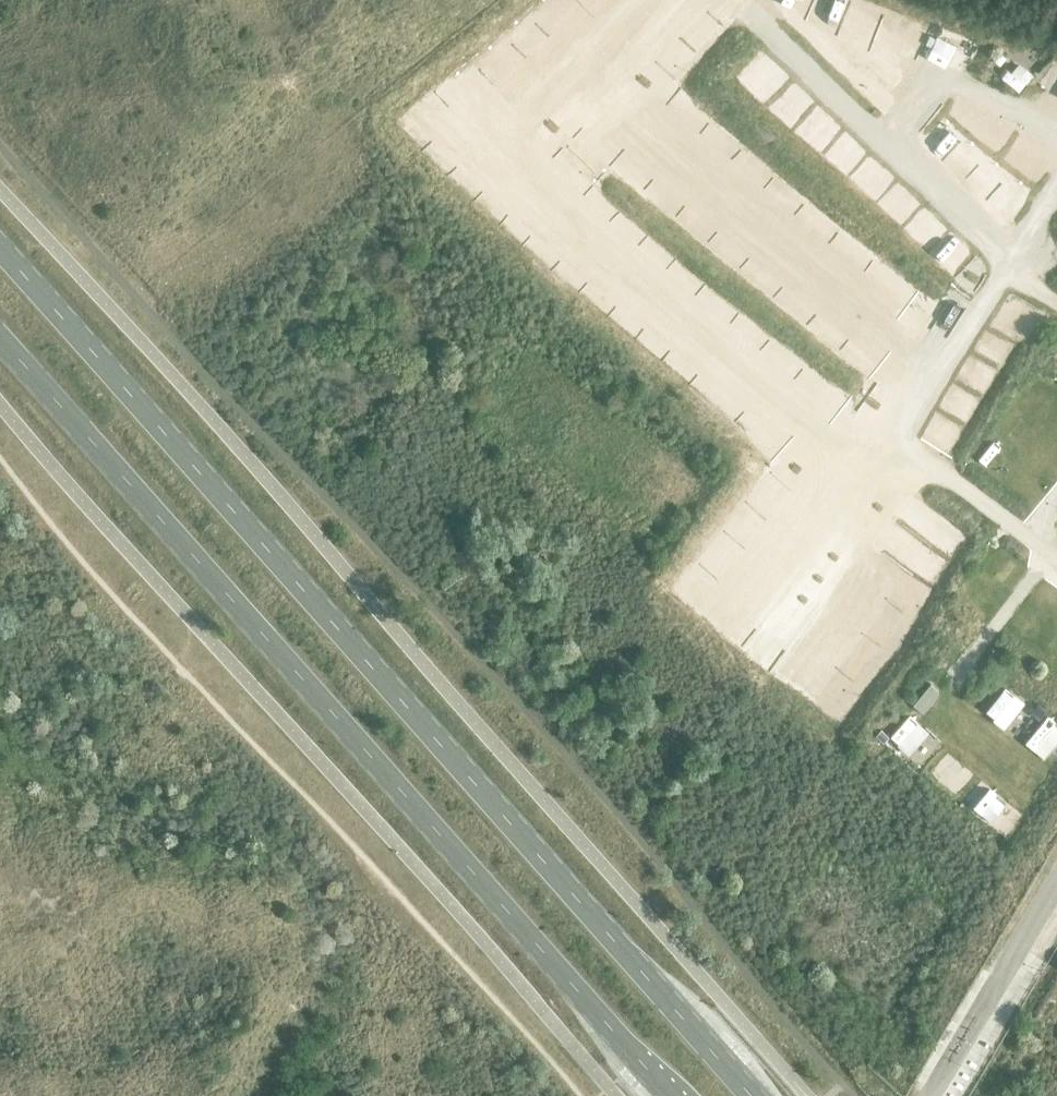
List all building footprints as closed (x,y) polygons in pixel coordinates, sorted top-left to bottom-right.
[(845,39),(863,51),(877,32),(858,19),(845,39)] [(762,44),(746,61),(762,75),(778,58),(762,44)] [(1018,58),(1003,76),(1020,89),(1034,72),(1018,58)] [(787,101),(805,111),(817,91),(799,81),(787,101)] [(1056,99),(1056,83),(1049,89),(1056,99)] [(832,111),(815,129),(832,145),(849,127),(832,111)] [(915,145),(932,128),(917,113),(900,130),(915,145)] [(959,117),(943,133),(961,150),(977,134),(959,117)] [(897,203),(912,193),(902,177),(886,186),(897,203)] [(996,188),(983,213),(1000,222),(1013,196),(996,188)] [(941,218),(919,232),(930,250),(952,236),(941,218)] [(965,248),(950,267),(965,278),(980,260),(965,248)] [(1020,436),(1028,417),(1013,410),(1005,430),(1020,436)] [(788,513),(829,463),(795,436),(754,486),(788,513)] [(761,592),(744,611),(770,636),(788,617),(761,592)] [(808,629),(798,641),(808,649),(818,638),(808,629)] [(985,711),(1005,726),(1025,700),(1005,685),(985,711)] [(1045,756),(1056,740),(1056,718),(1048,711),(1026,741),(1045,756)] [(908,752),(929,730),(910,712),(889,735),(908,752)] [(927,772),(946,785),(963,762),(945,748),(927,772)] [(989,793),(974,811),(992,825),(1007,807),(989,793)]
